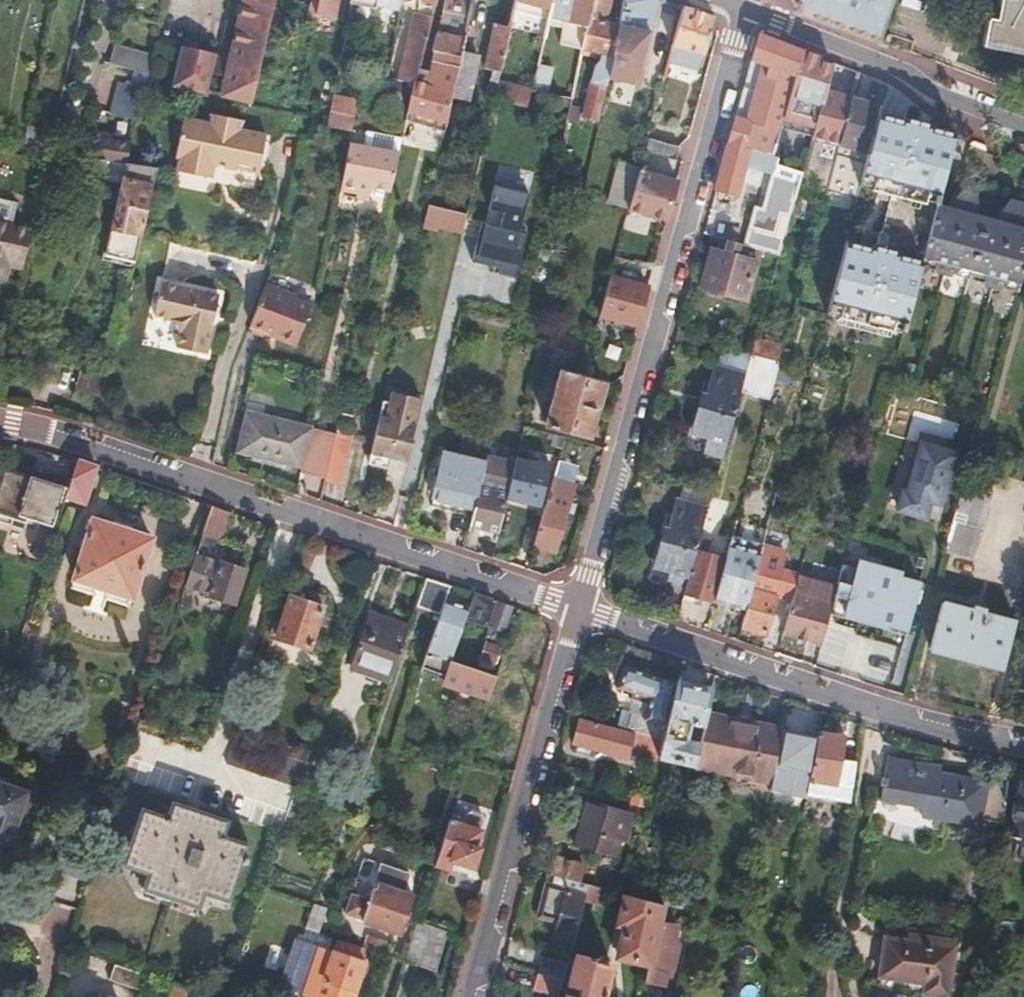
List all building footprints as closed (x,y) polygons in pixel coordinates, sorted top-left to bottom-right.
[(168,86),(202,93),(208,68),(225,72),(219,98),(247,104),(271,0),(241,0),(231,46),(214,42),(214,41),(180,33),(168,86)] [(346,3),(370,9),(371,5),(372,0),(347,0),(346,3)] [(371,5),(396,11),(399,0),(372,0),(371,5)] [(550,27),(562,30),(564,23),(584,28),(591,0),(554,0),(550,27)] [(580,49),(601,54),(599,62),(591,60),(578,114),(594,118),(605,74),(616,25),(602,22),(608,0),(591,0),(584,28),(580,49)] [(616,25),(605,74),(632,81),(654,0),(622,0),(616,25)] [(800,9),(880,39),(892,0),(796,0),(800,9)] [(984,15),(980,43),(998,47),(1001,37),(1023,43),(1023,0),(1020,0),(1019,4),(1004,0),(996,0),(992,17),(984,15)] [(515,30),(539,36),(545,10),(512,1),(506,30),(493,83),(502,85),(515,30)] [(435,18),(469,27),(472,13),(439,4),(435,18)] [(708,18),(680,8),(669,47),(678,49),(676,58),(695,63),(697,53),(700,54),(709,20),(708,18)] [(384,70),(381,83),(381,85),(407,91),(416,52),(423,20),(407,17),(393,72),(384,70)] [(483,127),(489,102),(490,98),(493,83),(506,30),(491,26),(481,69),(487,71),(475,125),(483,127)] [(756,35),(714,185),(749,195),(753,182),(737,178),(741,161),(769,168),(764,186),(792,194),(800,167),(773,159),(774,154),(770,152),(777,124),(778,121),(782,105),(797,51),(756,35)] [(998,47),(1023,52),(1023,43),(1001,37),(998,47)] [(430,40),(427,54),(460,62),(464,48),(430,40)] [(105,44),(100,62),(143,73),(148,54),(105,44)] [(678,49),(669,47),(667,55),(676,58),(678,49)] [(829,62),(797,51),(782,105),(778,121),(783,123),(784,120),(806,126),(805,129),(810,130),(822,87),(829,62)] [(418,94),(407,91),(400,121),(444,131),(450,107),(460,62),(427,54),(418,94)] [(460,62),(450,107),(465,111),(475,66),(460,62)] [(536,64),(530,84),(547,89),(553,69),(536,64)] [(107,114),(132,120),(139,88),(115,83),(107,114)] [(490,98),(522,106),(526,91),(502,85),(493,83),(490,98)] [(822,87),(810,130),(808,137),(820,140),(811,172),(828,176),(851,95),(822,87)] [(333,95),(328,121),(353,126),(358,101),(333,95)] [(851,95),(828,176),(844,181),(853,150),(863,153),(874,112),(877,103),(851,95)] [(489,102),(521,109),(522,106),(490,98),(489,102)] [(29,102),(26,113),(42,116),(44,105),(29,102)] [(575,104),(567,102),(562,120),(570,123),(575,104)] [(863,245),(840,238),(820,314),(860,325),(899,336),(918,260),(933,204),(951,133),(933,127),(927,126),(928,123),(914,119),(900,115),(899,119),(874,112),(863,153),(857,176),(869,179),(866,188),(872,189),(886,193),(884,201),(872,245),(864,242),(863,245)] [(219,129),(221,119),(201,117),(200,126),(175,122),(169,162),(173,162),(172,168),(171,176),(171,177),(185,178),(199,180),(205,181),(207,168),(233,171),(252,174),(258,138),(219,129)] [(232,131),(234,121),(221,119),(219,129),(258,138),(259,135),(232,131)] [(19,145),(44,150),(46,144),(47,136),(22,131),(19,145)] [(85,138),(81,153),(122,163),(125,148),(85,138)] [(682,151),(644,141),(641,152),(679,163),(682,151)] [(398,153),(349,143),(339,195),(368,200),(370,190),(390,194),(398,153)] [(151,169),(122,163),(100,258),(128,265),(134,237),(151,169)] [(491,233),(477,229),(469,259),(495,265),(494,271),(512,276),(524,232),(520,231),(535,175),(500,166),(486,222),(493,224),(491,233)] [(636,173),(636,171),(616,166),(606,205),(626,210),(636,173)] [(808,183),(825,188),(828,176),(811,172),(808,183)] [(636,173),(626,210),(626,211),(664,222),(674,184),(636,173)] [(828,176),(825,188),(841,192),(844,181),(828,176)] [(857,176),(854,185),(866,188),(869,179),(857,176)] [(870,197),(884,201),(886,193),(872,189),(870,197)] [(19,265),(28,225),(9,221),(13,201),(0,198),(0,272),(8,274),(11,263),(19,265)] [(933,204),(918,260),(927,263),(937,280),(942,281),(959,272),(978,277),(986,293),(994,295),(1009,285),(1016,287),(1023,258),(1023,229),(933,204)] [(755,220),(782,227),(787,212),(759,205),(755,220)] [(436,219),(423,216),(415,250),(414,254),(426,257),(427,254),(436,219)] [(461,225),(436,219),(427,254),(453,260),(462,225),(461,225)] [(479,220),(477,229),(491,233),(493,224),(486,222),(479,220)] [(732,254),(737,237),(720,233),(715,248),(708,246),(696,285),(742,298),(753,260),(732,254)] [(607,277),(596,317),(634,327),(645,288),(607,277)] [(213,307),(157,287),(146,319),(163,325),(170,339),(164,354),(193,364),(213,307)] [(288,302),(259,290),(242,330),(258,336),(270,341),(268,345),(288,353),(303,311),(287,304),(288,302)] [(270,341),(258,336),(256,341),(268,345),(270,341)] [(714,360),(732,365),(737,347),(719,342),(714,360)] [(737,347),(732,365),(742,367),(744,361),(747,350),(737,347)] [(742,367),(732,365),(714,360),(710,359),(689,433),(700,436),(697,450),(717,456),(742,367)] [(98,385),(100,378),(73,371),(65,398),(93,405),(98,385)] [(553,373),(538,426),(582,438),(596,385),(553,373)] [(93,405),(88,427),(113,435),(125,391),(106,386),(98,385),(93,405)] [(378,402),(364,458),(384,463),(386,457),(403,461),(408,441),(405,440),(415,397),(387,390),(384,404),(378,402)] [(232,453),(296,468),(303,436),(305,430),(241,415),(232,453)] [(330,435),(305,429),(305,430),(303,436),(329,442),(330,435)] [(329,442),(320,483),(337,487),(347,439),(330,435),(329,442)] [(295,474),(294,477),(320,483),(329,442),(303,436),(296,468),(295,474)] [(954,449),(919,442),(909,492),(902,490),(897,514),(904,516),(930,521),(933,504),(942,506),(954,449)] [(474,486),(481,459),(441,449),(430,498),(469,508),(474,486)] [(231,459),(295,474),(296,468),(232,453),(231,459)] [(514,457),(504,497),(535,507),(546,466),(514,457)] [(90,467),(73,461),(61,498),(79,504),(90,467)] [(574,467),(554,462),(549,478),(570,484),(571,479),(574,467)] [(0,469),(0,511),(44,527),(60,480),(20,466),(17,474),(0,468),(0,469)] [(549,478),(530,546),(550,552),(555,536),(570,484),(549,478)] [(570,484),(555,536),(560,538),(577,480),(571,479),(570,484)] [(962,485),(943,555),(974,563),(992,493),(962,485)] [(466,520),(464,526),(495,534),(504,497),(474,486),(469,508),(466,520)] [(703,505),(704,503),(672,495),(652,567),(664,571),(660,585),(679,590),(703,505)] [(427,510),(466,520),(469,508),(430,498),(427,510)] [(679,590),(678,594),(708,603),(722,552),(733,514),(703,505),(679,590)] [(225,512),(208,506),(199,535),(183,584),(209,593),(208,594),(232,602),(243,570),(239,569),(245,550),(216,540),(225,512)] [(88,518),(68,575),(128,595),(147,538),(88,518)] [(722,552),(708,603),(728,608),(739,611),(753,560),(722,552)] [(790,569),(753,560),(739,611),(737,621),(734,629),(762,636),(772,597),(782,600),(790,569)] [(887,627),(908,632),(921,583),(858,567),(845,621),(886,632),(887,627)] [(790,569),(782,600),(786,601),(794,572),(794,571),(790,569)] [(786,601),(777,635),(818,646),(835,582),(794,572),(786,601)] [(422,576),(411,606),(436,614),(442,598),(447,584),(422,576)] [(488,599),(468,592),(464,605),(459,619),(479,626),(488,599)] [(265,620),(261,634),(305,649),(321,599),(301,593),(298,600),(282,595),(274,623),(265,620)] [(442,598),(436,614),(427,639),(450,647),(459,619),(464,605),(442,598)] [(943,607),(931,653),(1002,673),(1014,627),(987,620),(989,615),(976,611),(974,616),(943,607)] [(739,611),(728,608),(726,618),(737,621),(739,611)] [(346,665),(386,679),(405,626),(363,613),(346,665)] [(906,637),(908,632),(887,627),(886,632),(906,637)] [(482,641),(478,655),(490,660),(494,646),(482,641)] [(438,685),(484,700),(492,673),(470,666),(446,658),(438,685)] [(631,713),(627,729),(629,729),(658,737),(672,683),(621,667),(614,689),(629,694),(627,701),(644,706),(641,716),(631,713)] [(653,759),(691,768),(692,766),(701,733),(685,729),(690,708),(706,712),(712,689),(673,680),(672,683),(658,737),(653,759)] [(701,733),(692,766),(768,785),(778,736),(779,732),(706,713),(701,733)] [(622,757),(627,735),(572,721),(567,742),(622,757)] [(622,757),(651,765),(653,759),(658,737),(629,729),(627,735),(622,757)] [(768,785),(768,786),(788,791),(792,775),(807,778),(814,743),(778,736),(768,785)] [(219,762),(291,785),(300,761),(227,737),(219,762)] [(814,743),(807,778),(803,798),(846,805),(853,765),(839,763),(843,744),(815,738),(814,743)] [(980,823),(993,825),(997,780),(987,778),(986,783),(932,774),(932,770),(884,760),(873,805),(915,815),(914,821),(978,832),(980,823)] [(0,779),(0,847),(12,851),(17,833),(23,816),(16,813),(17,810),(18,807),(25,809),(31,788),(0,779)] [(1003,842),(1023,844),(1023,787),(1008,785),(1003,842)] [(579,800),(567,846),(607,857),(611,841),(617,843),(626,813),(579,800)] [(138,809),(120,868),(145,876),(140,890),(194,908),(199,893),(225,902),(245,843),(218,835),(223,819),(169,802),(164,818),(138,809)] [(16,813),(23,816),(25,809),(18,807),(17,810),(16,813)] [(457,826),(444,822),(428,870),(443,875),(446,865),(464,871),(481,818),(461,812),(457,826)] [(88,881),(97,855),(66,845),(64,844),(60,856),(55,871),(76,878),(88,881)] [(573,884),(576,870),(548,863),(545,877),(573,884)] [(396,935),(408,900),(392,895),(396,886),(402,888),(407,875),(378,865),(365,901),(347,895),(340,914),(358,921),(358,922),(396,935)] [(573,884),(580,886),(584,872),(576,870),(573,884)] [(582,887),(580,886),(573,884),(545,877),(543,877),(534,914),(530,913),(528,920),(532,921),(551,926),(548,938),(568,943),(578,903),(582,887)] [(598,891),(582,887),(578,903),(594,907),(598,891)] [(655,907),(618,897),(610,928),(619,930),(612,960),(641,966),(652,922),(655,907)] [(306,913),(300,930),(310,933),(315,916),(306,913)] [(652,922),(641,966),(637,983),(656,987),(659,977),(665,979),(675,938),(669,937),(672,927),(652,922)] [(410,924),(398,963),(430,974),(443,934),(410,924)] [(568,943),(548,938),(546,947),(565,952),(568,943)] [(911,996),(938,996),(946,949),(888,939),(887,945),(878,943),(871,982),(912,989),(911,996)] [(365,952),(333,941),(314,996),(350,996),(365,952)] [(604,963),(570,955),(563,985),(573,987),(570,996),(596,996),(604,963)] [(535,961),(532,975),(558,982),(562,968),(535,961)] [(118,971),(113,988),(142,996),(148,996),(153,982),(118,971)] [(532,975),(527,994),(539,996),(554,996),(558,982),(532,975)] [(165,986),(161,996),(179,996),(181,991),(165,986)]
